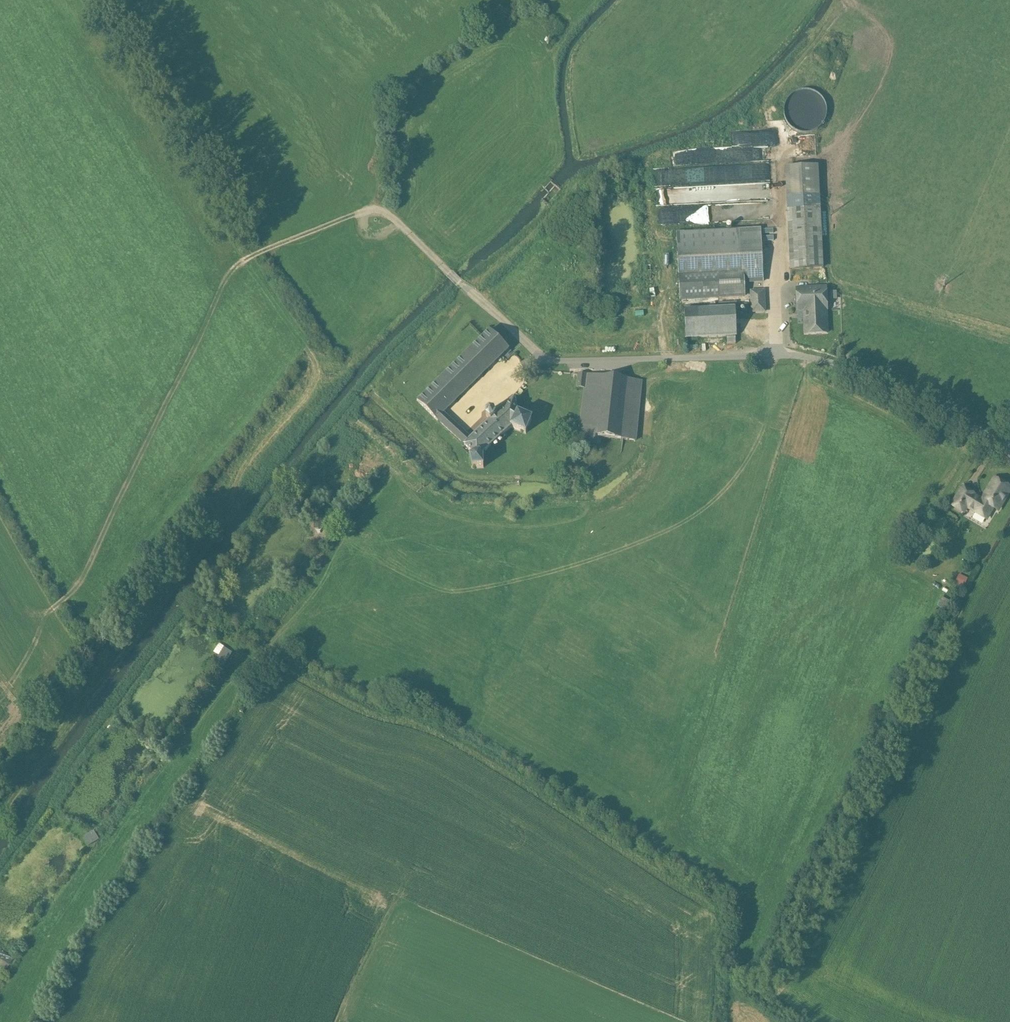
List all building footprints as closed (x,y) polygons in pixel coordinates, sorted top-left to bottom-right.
[(823,125),(823,92),(791,92),(791,125),(823,125)] [(733,145),(773,143),(772,130),(732,131),(733,145)] [(735,182),(768,180),(767,163),(734,164),(735,182)] [(817,166),(786,168),(788,198),(818,197),(817,166)] [(791,198),(792,206),(819,205),(819,197),(791,198)] [(819,208),(789,209),(792,270),(822,268),(819,208)] [(761,229),(678,233),(681,300),(744,297),(743,283),(763,282),(761,229)] [(826,288),(797,290),(798,311),(804,311),(805,334),(827,333),(826,310),(827,310),(826,288)] [(764,291),(751,292),(752,312),(765,312),(764,291)] [(736,308),(686,310),(687,340),(728,338),(728,345),(737,344),(737,338),(736,308)] [(490,330),(417,400),(437,420),(445,412),(509,349),(490,330)] [(587,375),(579,374),(577,388),(585,389),(586,390),(587,375)] [(600,377),(587,375),(586,390),(585,389),(579,435),(594,436),(600,377)] [(627,379),(600,377),(594,436),(621,439),(627,379)] [(641,381),(627,379),(621,439),(635,441),(641,381)] [(509,395),(491,408),(487,413),(487,418),(490,420),(472,438),(463,445),(473,454),(472,468),(484,468),(487,459),(483,456),(513,429),(526,435),(532,420),(518,412),(516,398),(512,401),(509,395)] [(472,438),(445,412),(437,420),(463,445),(472,438)] [(996,481),(988,495),(986,494),(979,507),(976,511),(975,512),(984,518),(991,506),(997,510),(1009,489),(996,481)] [(960,574),(957,580),(966,584),(969,578),(960,574)] [(939,605),(946,609),(951,601),(943,597),(939,605)] [(97,834),(86,838),(89,847),(100,843),(97,834)] [(0,950),(0,951),(0,964),(9,969),(15,958),(0,950)]
